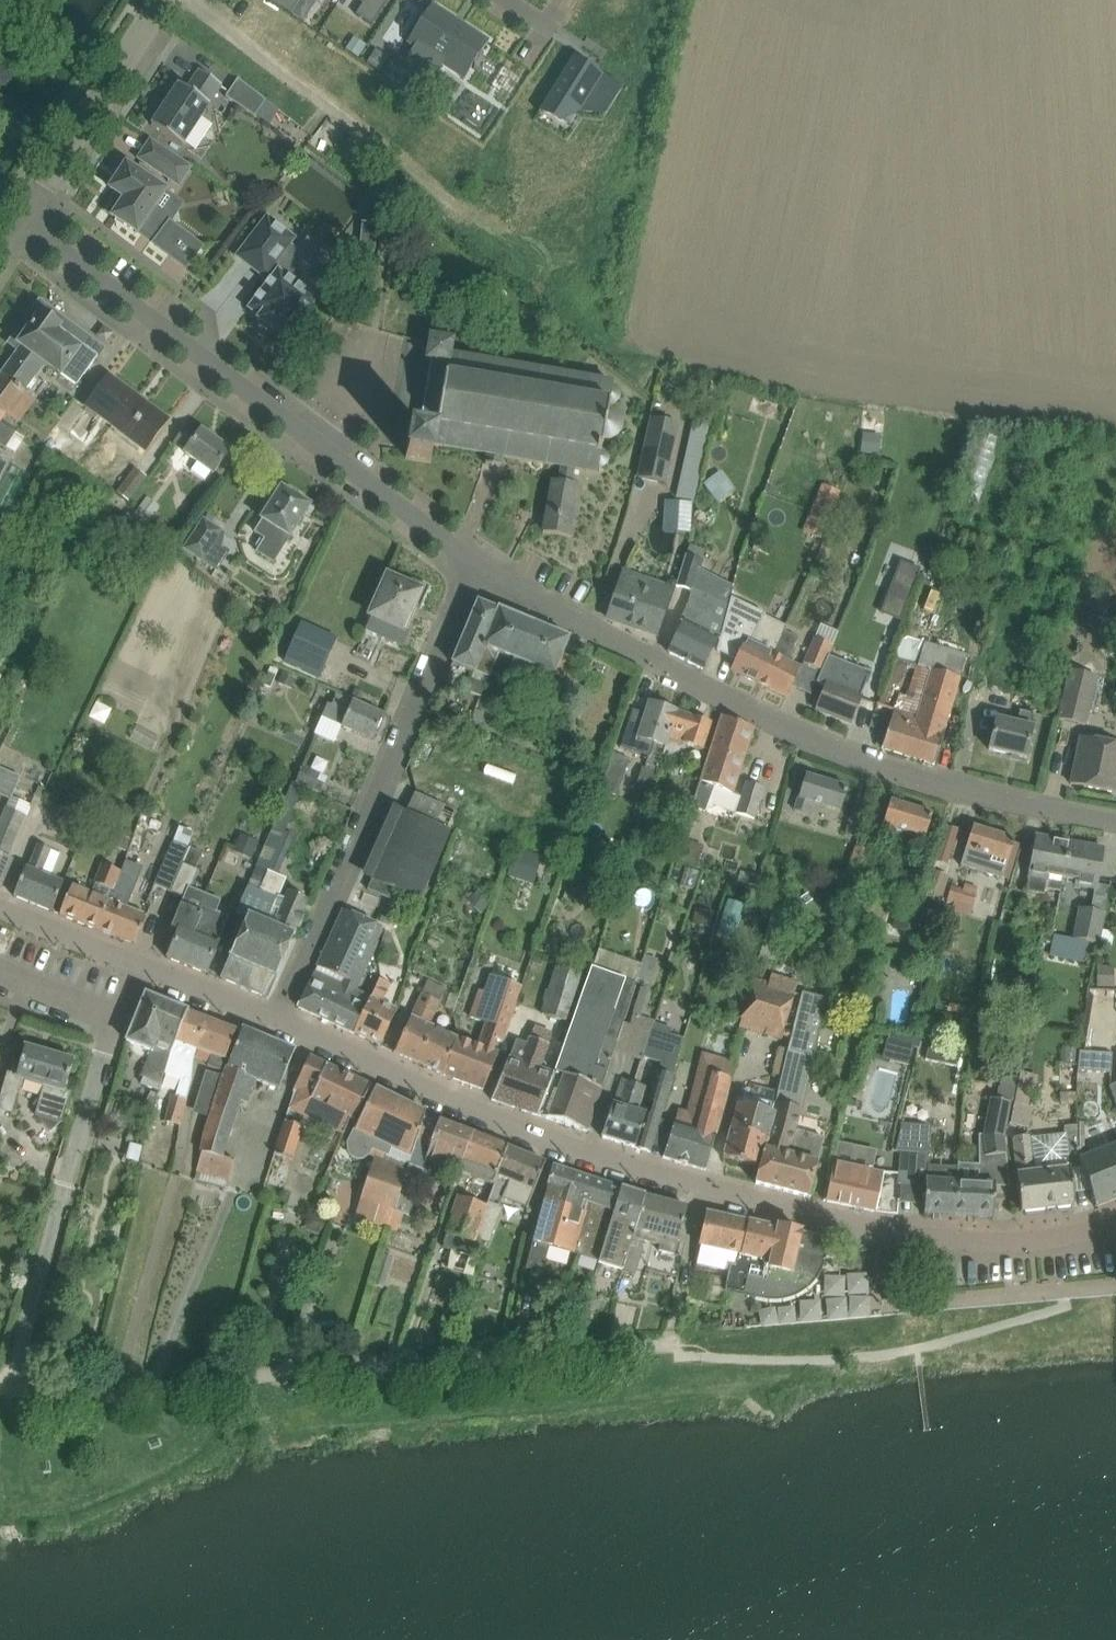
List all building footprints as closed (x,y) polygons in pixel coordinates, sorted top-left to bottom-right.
[(292,14),(304,22),(311,10),(299,2),(292,14)] [(407,42),(464,79),(490,40),(433,4),(407,42)] [(367,45),(354,36),(346,49),(359,58),(367,45)] [(375,50),(367,63),(380,71),(388,58),(375,50)] [(568,125),(578,111),(587,98),(587,97),(600,99),(605,99),(610,100),(619,87),(623,90),(624,88),(597,71),(574,56),(538,111),(539,111),(542,107),(568,125)] [(209,105),(222,85),(200,70),(187,90),(179,85),(152,125),(183,146),(210,106),(209,105)] [(238,79),(226,97),(253,118),(267,100),(238,79)] [(151,141),(140,158),(173,180),(184,163),(151,141)] [(127,164),(111,188),(125,198),(113,216),(138,233),(139,231),(156,243),(155,244),(186,268),(202,247),(171,223),(170,225),(151,212),(166,190),(127,164)] [(287,336),(315,300),(296,284),(300,278),(285,267),(297,251),(289,245),(294,238),(268,218),(238,256),(265,277),(266,275),(273,280),(251,308),(262,317),(260,319),(275,330),(277,328),(287,336)] [(376,249),(379,223),(364,221),(361,247),(376,249)] [(8,415),(38,374),(33,370),(42,358),(78,384),(104,349),(40,302),(22,328),(22,327),(10,343),(20,350),(0,377),(0,409),(8,415)] [(544,533),(569,537),(578,485),(572,484),(575,469),(598,473),(599,468),(600,468),(602,468),(604,467),(605,466),(606,465),(608,464),(608,462),(609,461),(609,459),(608,458),(608,456),(607,455),(606,454),(605,453),(603,452),(602,452),(603,443),(604,443),(606,443),(609,443),(612,442),(614,441),(617,439),(618,437),(620,435),(620,433),(621,432),(621,431),(621,429),(621,428),(621,426),(621,425),(621,423),(620,422),(619,420),(618,419),(617,417),(614,415),(611,414),(608,413),(610,404),(612,404),(614,404),(615,403),(616,402),(617,401),(618,400),(618,399),(619,398),(619,396),(619,395),(619,393),(618,392),(616,390),(615,390),(614,389),(613,389),(613,384),(451,356),(453,341),(431,337),(427,360),(433,361),(420,434),(411,433),(406,458),(432,463),(435,445),(488,454),(486,464),(501,467),(503,456),(562,466),(560,479),(553,478),(553,481),(544,533)] [(87,407),(146,450),(168,420),(145,403),(143,406),(137,401),(139,398),(109,376),(87,407)] [(651,418),(638,478),(666,484),(679,425),(651,418)] [(16,432),(0,422),(0,445),(5,448),(16,432)] [(184,432),(177,441),(188,449),(185,452),(214,473),(230,451),(202,430),(195,440),(184,432)] [(862,453),(876,454),(878,434),(864,433),(862,453)] [(128,501),(146,476),(136,468),(117,493),(128,501)] [(718,497),(730,488),(719,474),(707,483),(718,497)] [(282,488),(255,532),(266,539),(258,553),(275,563),(291,536),(291,537),(310,506),(299,499),(297,492),(290,487),(283,489),(282,488)] [(150,516),(158,505),(146,497),(138,509),(150,516)] [(665,531),(693,532),(694,500),(665,499),(665,531)] [(827,520),(832,506),(816,500),(811,515),(827,520)] [(205,518),(184,551),(202,562),(223,530),(205,518)] [(692,591),(689,605),(681,620),(685,621),(670,653),(703,669),(717,640),(720,641),(728,612),(727,612),(729,606),(699,591),(696,591),(704,561),(687,555),(677,587),(692,591)] [(881,613),(900,620),(911,591),(919,568),(901,561),(892,584),(881,613)] [(388,577),(384,587),(371,616),(373,617),(367,631),(404,648),(411,632),(404,629),(415,606),(421,609),(430,588),(413,580),(410,586),(403,583),(402,579),(395,576),(390,578),(388,577)] [(652,577),(648,590),(621,581),(608,618),(658,635),(676,585),(652,577)] [(732,670),(759,684),(784,632),(784,631),(789,621),(767,610),(766,614),(732,597),(730,606),(729,606),(727,612),(728,612),(720,641),(718,651),(737,660),(732,670)] [(478,602),(470,624),(453,663),(475,672),(467,691),(482,697),(500,653),(516,616),(499,609),(498,611),(478,602)] [(563,653),(568,640),(569,638),(516,616),(500,653),(515,659),(507,678),(546,695),(553,680),(568,687),(579,660),(563,653)] [(301,665),(300,668),(319,677),(337,638),(302,622),(286,658),(301,665)] [(784,632),(759,684),(787,697),(801,669),(788,662),(799,639),(784,632)] [(815,669),(826,642),(816,638),(805,664),(815,669)] [(907,641),(901,639),(894,659),(930,671),(916,717),(894,710),(882,748),(936,765),(947,727),(945,726),(967,654),(925,641),(924,645),(907,639),(907,641)] [(1035,671),(1038,661),(1039,657),(1024,653),(1021,668),(1035,671)] [(1050,675),(1052,665),(1040,662),(1038,672),(1050,675)] [(1097,676),(1069,670),(1058,720),(1086,726),(1097,676)] [(272,688),(277,675),(268,672),(264,684),(272,688)] [(293,688),(296,679),(282,673),(278,683),(293,688)] [(843,673),(838,688),(826,683),(816,709),(853,724),(863,698),(848,692),(854,677),(843,673)] [(892,685),(886,683),(881,698),(887,700),(892,685)] [(384,716),(374,711),(353,702),(336,695),(331,706),(328,704),(322,718),(342,726),(341,727),(373,741),(384,716)] [(15,722),(21,709),(9,703),(3,715),(15,722)] [(650,703),(634,751),(649,756),(638,787),(650,791),(662,755),(677,711),(650,703)] [(677,711),(662,755),(681,761),(687,745),(703,751),(712,723),(692,716),(692,717),(677,712),(677,711)] [(1026,758),(1029,748),(1034,728),(1031,727),(1034,715),(1020,711),(1017,724),(997,719),(990,750),(1026,758)] [(724,716),(703,782),(692,807),(706,813),(717,787),(734,794),(754,728),(724,716)] [(9,723),(0,718),(0,740),(9,723)] [(1072,784),(1115,793),(1115,745),(1081,737),(1072,784)] [(617,796),(623,780),(630,760),(614,754),(601,790),(617,796)] [(322,793),(328,779),(303,768),(297,782),(322,793)] [(807,775),(796,809),(808,813),(812,802),(841,811),(849,788),(807,775)] [(754,819),(759,805),(764,787),(747,781),(737,813),(754,819)] [(291,819),(304,788),(294,784),(281,814),(291,819)] [(369,890),(391,900),(396,889),(420,900),(450,833),(446,831),(455,811),(416,793),(407,813),(403,811),(373,880),(369,890)] [(891,801),(881,836),(893,840),(897,828),(926,837),(933,813),(891,801)] [(1,891),(14,860),(8,857),(25,817),(6,808),(0,823),(0,890),(1,891)] [(858,835),(863,815),(852,812),(847,833),(858,835)] [(945,825),(939,861),(952,863),(958,827),(945,825)] [(980,853),(1009,862),(1016,839),(974,826),(963,862),(976,866),(980,853)] [(266,998),(268,999),(294,937),(309,902),(289,893),(286,899),(279,897),(287,879),(274,874),(280,867),(294,836),(275,828),(238,914),(248,918),(222,979),(225,980),(266,997),(266,998)] [(126,852),(131,840),(117,834),(112,846),(126,852)] [(251,858),(259,842),(241,834),(234,851),(251,858)] [(1027,892),(1045,895),(1044,899),(1059,902),(1063,878),(1064,878),(1071,842),(1037,836),(1027,892)] [(697,866),(702,851),(698,844),(693,843),(682,839),(676,860),(697,866)] [(155,885),(171,892),(183,863),(189,849),(174,842),(155,885)] [(1077,886),(1096,890),(1104,848),(1071,842),(1064,878),(1078,881),(1077,886)] [(61,854),(51,850),(40,845),(29,870),(26,868),(15,897),(54,912),(54,910),(53,910),(64,884),(51,878),(61,854)] [(857,847),(849,870),(863,875),(872,852),(857,847)] [(528,869),(534,853),(517,848),(512,864),(528,869)] [(171,892),(184,898),(189,887),(191,888),(199,870),(196,869),(183,863),(171,892)] [(90,893),(72,886),(60,915),(98,930),(110,902),(121,872),(102,864),(90,893)] [(949,874),(933,870),(924,899),(941,904),(949,874)] [(119,885),(117,884),(122,873),(121,872),(110,902),(98,930),(136,945),(147,917),(127,909),(135,891),(130,889),(133,883),(122,879),(119,885)] [(948,903),(972,908),(976,888),(952,883),(948,903)] [(481,913),(490,904),(481,895),(472,905),(481,913)] [(230,915),(218,910),(202,903),(199,912),(202,913),(189,946),(192,947),(184,965),(207,974),(207,973),(220,941),(219,941),(225,927),(230,915)] [(896,931),(934,943),(943,914),(904,903),(896,931)] [(202,913),(199,912),(182,904),(172,928),(179,931),(168,957),(167,958),(184,965),(192,947),(189,946),(202,913)] [(775,962),(790,910),(776,905),(760,957),(775,962)] [(710,928),(714,912),(696,908),(692,924),(710,928)] [(318,967),(350,982),(356,969),(365,973),(376,948),(368,944),(377,925),(344,910),(318,967)] [(1100,943),(1106,914),(1088,910),(1083,940),(1100,943)] [(1026,930),(1029,917),(1015,915),(1013,928),(1026,930)] [(633,979),(640,962),(601,948),(595,964),(633,979)] [(641,964),(636,979),(650,984),(658,962),(644,957),(641,964)] [(1114,988),(1115,967),(1098,966),(1097,987),(1114,988)] [(591,1129),(637,983),(592,968),(554,1073),(538,1116),(539,1116),(591,1133),(593,1130),(591,1129)] [(568,1022),(582,976),(557,968),(543,1014),(568,1022)] [(317,972),(316,971),(299,1008),(354,1033),(365,1010),(375,1014),(381,1002),(371,998),(371,997),(317,972)] [(484,1090),(488,1080),(500,1054),(493,1051),(497,1040),(503,1042),(522,987),(491,976),(475,1018),(487,1022),(478,1046),(469,1042),(453,1079),(484,1090)] [(780,1038),(797,984),(772,976),(770,985),(754,980),(739,1025),(780,1038)] [(750,990),(753,979),(744,976),(742,982),(745,988),(750,990)] [(380,979),(371,997),(371,998),(381,1002),(375,1014),(365,1010),(354,1033),(382,1047),(383,1045),(382,1045),(398,1010),(387,1005),(389,1000),(384,998),(390,984),(380,979)] [(803,992),(788,1052),(813,1058),(828,999),(803,992)] [(395,1051),(394,1052),(445,1075),(453,1079),(469,1042),(458,1038),(429,1025),(441,1001),(423,993),(396,1052),(395,1051)] [(146,995),(142,1005),(127,1042),(153,1052),(142,1076),(162,1086),(166,1073),(184,1022),(187,1011),(146,995)] [(1022,1021),(1029,1009),(1015,1000),(1008,1012),(1022,1021)] [(187,1011),(184,1022),(166,1073),(182,1078),(176,1095),(172,1094),(165,1123),(180,1127),(192,1082),(195,1058),(198,1050),(209,1020),(188,1012),(187,1011)] [(209,1020),(198,1050),(212,1055),(208,1066),(222,1071),(237,1031),(209,1020)] [(635,1148),(651,1153),(679,1058),(684,1039),(671,1035),(672,1029),(655,1024),(644,1058),(661,1063),(649,1103),(655,1105),(652,1116),(647,1114),(647,1115),(635,1148)] [(492,1100),(538,1116),(554,1073),(541,1068),(553,1035),(535,1028),(529,1044),(517,1039),(492,1100)] [(243,1029),(242,1033),(222,1077),(210,1118),(202,1142),(200,1153),(201,1153),(196,1171),(230,1180),(235,1161),(224,1157),(250,1078),(280,1089),(295,1051),(243,1029)] [(915,1047),(901,1043),(896,1061),(910,1065),(915,1047)] [(40,1100),(36,1115),(63,1123),(72,1093),(65,1091),(74,1061),(26,1047),(22,1059),(14,1057),(14,1055),(13,1055),(0,1100),(0,1110),(12,1114),(20,1086),(42,1093),(40,1100)] [(957,1066),(959,1053),(928,1047),(926,1060),(957,1066)] [(811,1198),(812,1197),(812,1196),(809,1195),(825,1137),(797,1130),(813,1058),(788,1052),(782,1079),(773,1113),(776,1115),(760,1167),(756,1184),(810,1198),(811,1198)] [(706,1171),(721,1120),(733,1062),(702,1053),(687,1111),(679,1109),(676,1122),(674,1122),(664,1158),(706,1171)] [(1112,1056),(1080,1054),(1078,1073),(1111,1076),(1112,1056)] [(309,1056),(308,1057),(309,1058),(294,1090),(293,1095),(289,1108),(344,1133),(351,1118),(356,1121),(372,1086),(309,1056)] [(210,1118),(222,1077),(206,1072),(193,1113),(210,1118)] [(998,1085),(995,1099),(1011,1103),(1017,1076),(1003,1073),(1000,1085),(998,1085)] [(724,1158),(760,1167),(776,1115),(773,1113),(782,1079),(774,1077),(770,1092),(745,1085),(724,1158)] [(603,1138),(635,1148),(647,1115),(638,1112),(645,1087),(627,1081),(619,1106),(613,1105),(603,1138)] [(389,1227),(394,1211),(409,1166),(425,1118),(426,1113),(376,1088),(350,1139),(348,1144),(348,1152),(352,1157),(357,1160),(364,1160),(369,1156),(370,1154),(375,1156),(360,1199),(378,1205),(373,1222),(389,1227)] [(1030,1106),(1032,1095),(1016,1092),(1010,1125),(1029,1129),(1034,1106),(1030,1106)] [(995,1099),(992,1099),(984,1135),(986,1155),(1006,1153),(1004,1136),(1011,1103),(995,1099)] [(425,1118),(409,1166),(424,1170),(420,1181),(436,1186),(443,1167),(458,1172),(474,1135),(439,1121),(439,1123),(425,1118)] [(303,1127),(285,1121),(274,1154),(293,1160),(303,1127)] [(917,1186),(926,1187),(924,1215),(955,1216),(956,1185),(957,1168),(929,1167),(930,1153),(931,1125),(901,1123),(896,1151),(903,1151),(919,1152),(917,1186)] [(1017,1175),(1021,1211),(1021,1212),(1075,1206),(1071,1168),(1070,1168),(1069,1153),(1079,1152),(1079,1123),(1077,1123),(1077,1126),(1066,1127),(1067,1133),(1030,1137),(1030,1136),(1013,1138),(1017,1175)] [(464,1174),(494,1186),(509,1148),(474,1135),(458,1172),(464,1174)] [(127,1160),(137,1163),(141,1148),(131,1145),(127,1160)] [(1115,1199),(1115,1146),(1080,1159),(1096,1207),(1115,1199)] [(494,1186),(488,1201),(486,1205),(478,1234),(479,1239),(490,1243),(503,1208),(500,1206),(502,1199),(528,1208),(546,1163),(509,1148),(494,1186)] [(903,1151),(901,1176),(901,1185),(917,1186),(919,1152),(903,1151)] [(835,1162),(824,1200),(827,1201),(877,1212),(885,1173),(835,1162)] [(589,1247),(586,1257),(599,1260),(622,1189),(554,1166),(541,1216),(559,1221),(563,1207),(584,1212),(587,1203),(607,1208),(594,1248),(589,1247)] [(994,1219),(996,1186),(956,1185),(955,1216),(994,1219)] [(598,1264),(625,1271),(632,1240),(645,1196),(622,1189),(599,1260),(598,1264)] [(447,1233),(448,1233),(481,1243),(479,1239),(478,1234),(486,1205),(460,1196),(447,1233)] [(632,1240),(625,1271),(636,1274),(645,1241),(660,1245),(659,1250),(676,1254),(679,1240),(680,1240),(688,1208),(647,1197),(645,1196),(632,1240)] [(541,1216),(528,1264),(526,1268),(541,1273),(543,1269),(549,1246),(574,1253),(586,1257),(589,1247),(594,1248),(607,1208),(587,1203),(584,1212),(563,1207),(559,1221),(541,1216)] [(389,1227),(388,1228),(399,1232),(404,1214),(394,1211),(389,1227)] [(697,1259),(696,1265),(730,1270),(731,1265),(735,1265),(738,1255),(743,1256),(751,1222),(707,1212),(699,1245),(697,1259)] [(731,1265),(730,1270),(728,1280),(726,1293),(729,1294),(726,1307),(743,1310),(745,1297),(769,1298),(779,1298),(790,1296),(799,1292),(808,1285),(815,1277),(820,1269),(823,1259),(827,1238),(813,1235),(809,1242),(800,1240),(802,1233),(751,1221),(751,1222),(743,1256),(738,1255),(735,1265),(731,1265)] [(474,1276),(475,1274),(477,1263),(478,1258),(452,1249),(449,1267),(449,1268),(449,1269),(474,1276)] [(383,1255),(378,1270),(388,1273),(393,1258),(383,1255)] [(895,1315),(894,1292),(871,1293),(870,1272),(826,1274),(828,1318),(895,1315)] [(728,1280),(711,1277),(707,1300),(719,1301),(720,1298),(725,1299),(726,1293),(728,1280)] [(823,1300),(803,1300),(802,1320),(823,1320),(823,1300)]
